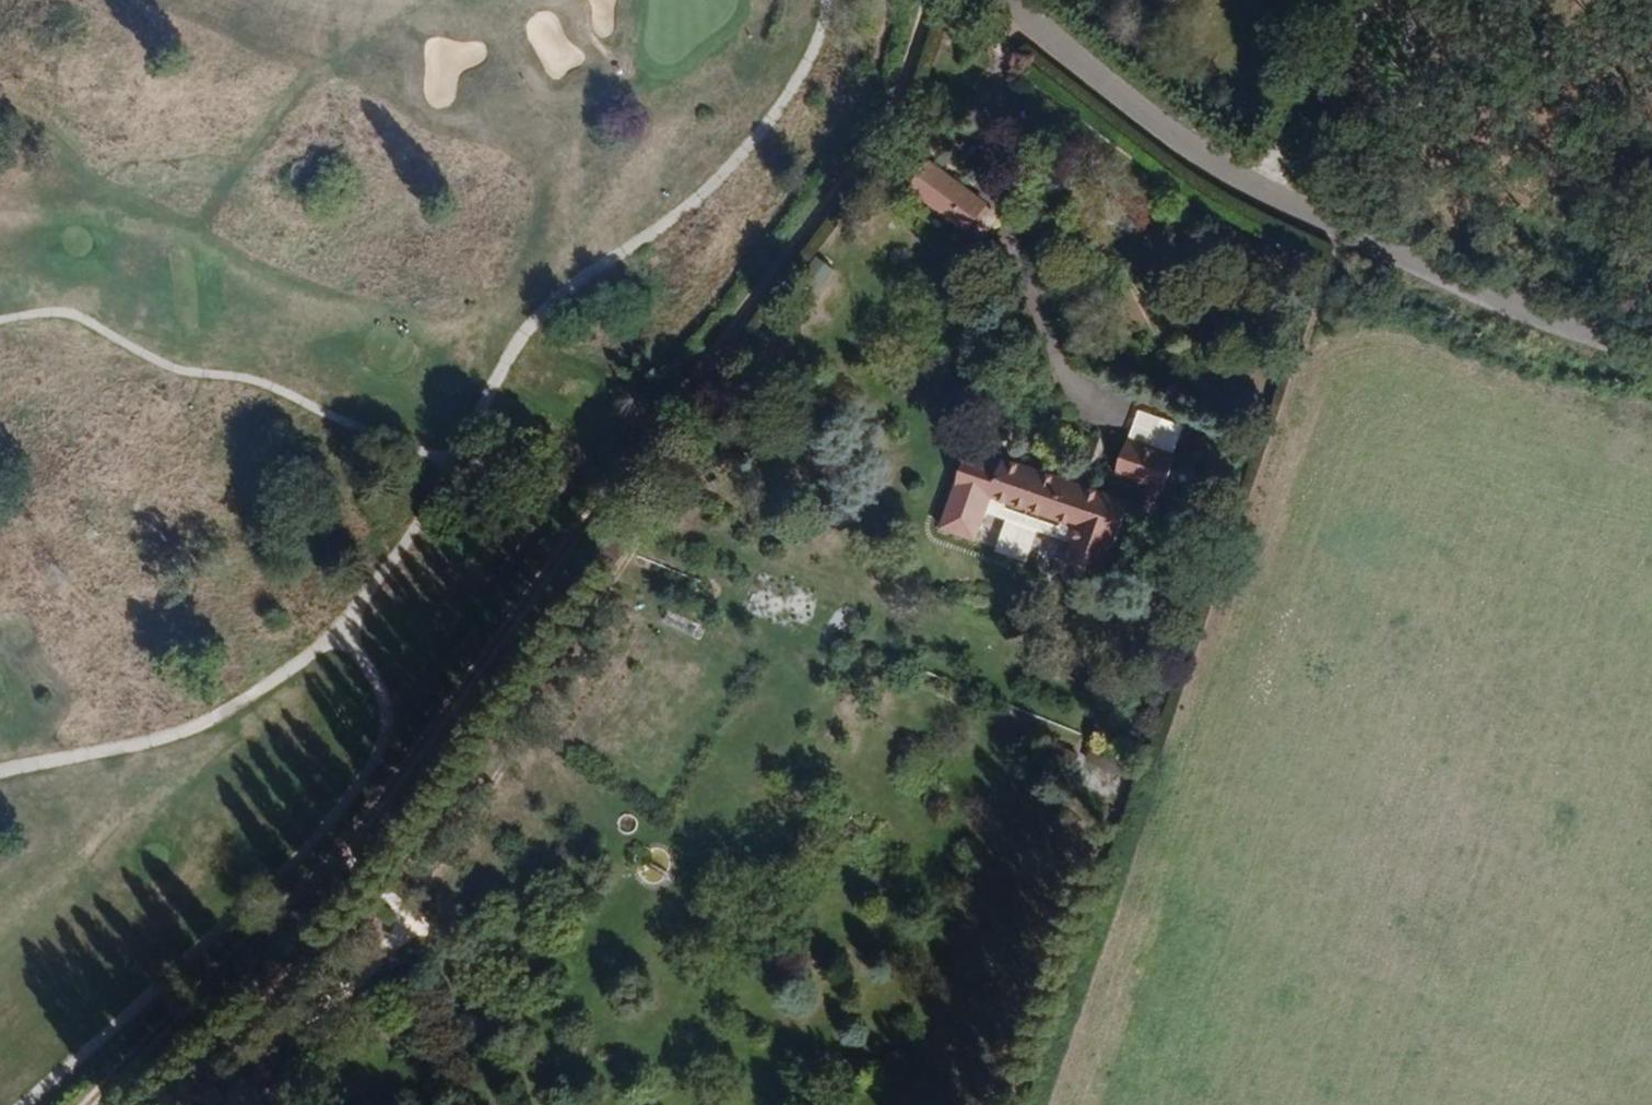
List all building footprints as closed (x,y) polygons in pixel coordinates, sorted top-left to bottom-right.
[(996,204),(936,161),(916,187),(977,230),(996,204)] [(800,279),(819,293),(835,271),(817,257),(800,279)] [(1156,429),(1146,464),(1194,478),(1204,443),(1156,429)] [(998,446),(975,525),(1010,535),(1023,493),(1096,514),(1098,508),(1111,512),(1109,518),(1111,519),(1101,555),(1139,566),(1161,491),(1120,480),(1118,486),(1105,482),(1107,476),(1033,454),(1032,456),(998,446)] [(1107,476),(1105,482),(1118,486),(1120,480),(1107,476)] [(1111,512),(1098,508),(1096,514),(1109,518),(1111,512)] [(1000,537),(995,550),(1023,561),(1032,538),(1027,536),(1023,546),(1000,537)]
